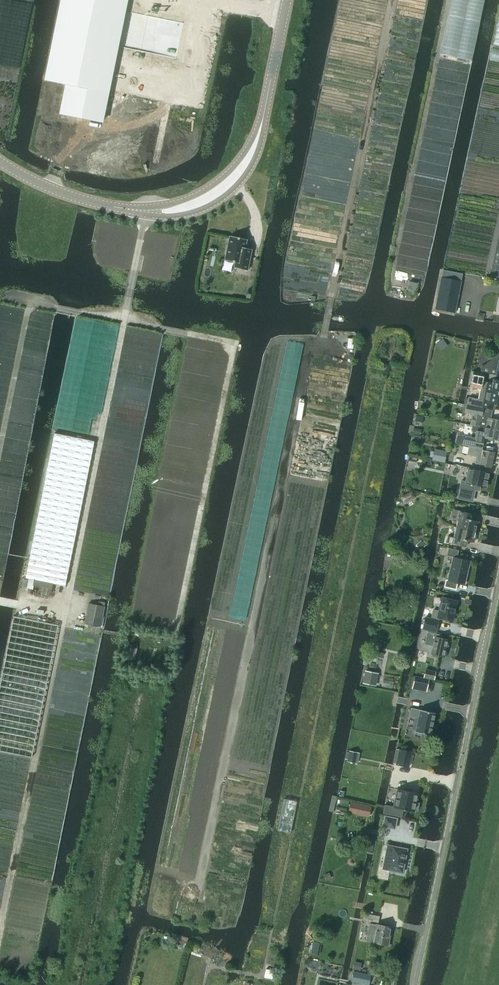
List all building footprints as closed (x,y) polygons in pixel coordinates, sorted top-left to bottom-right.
[(45,80),(66,84),(60,114),(61,114),(62,111),(78,114),(78,116),(85,118),(85,116),(102,119),(101,122),(102,122),(117,47),(117,46),(118,45),(127,0),(62,0),(45,80)] [(232,237),(230,236),(225,261),(235,263),(234,268),(247,271),(252,250),(245,248),(247,240),(232,237)] [(435,309),(455,313),(463,274),(443,270),(435,309)] [(417,283),(409,282),(406,294),(415,296),(417,283)] [(490,367),(485,367),(484,373),(496,375),(498,376),(498,353),(493,352),(490,367)] [(480,390),(498,394),(498,381),(493,380),(492,384),(483,382),(484,374),(473,372),(470,388),(480,390)] [(467,404),(490,409),(492,409),(493,404),(498,405),(498,394),(480,390),(478,399),(468,397),(466,404),(467,404)] [(471,425),(498,431),(498,428),(498,421),(489,419),(490,415),(489,414),(490,409),(467,404),(465,412),(473,414),(471,425)] [(455,443),(457,443),(481,448),(483,438),(496,441),(498,431),(471,425),(465,424),(463,431),(465,434),(463,435),(459,434),(457,436),(455,443)] [(65,586),(94,442),(54,434),(25,578),(29,579),(27,588),(51,593),(52,584),(65,586)] [(468,447),(467,455),(476,457),(475,463),(479,464),(479,465),(491,468),(494,452),(468,447)] [(432,461),(444,463),(447,451),(434,449),(432,461)] [(459,493),(458,498),(471,501),(473,490),(474,489),(479,490),(480,486),(481,486),(486,488),(490,473),(469,468),(465,482),(461,481),(461,484),(459,493)] [(458,518),(456,527),(476,532),(478,521),(472,520),(474,515),(454,510),(452,516),(458,518)] [(446,543),(461,546),(466,548),(467,541),(473,543),(476,532),(456,527),(453,538),(448,537),(446,543)] [(421,540),(416,545),(421,550),(426,546),(421,540)] [(469,561),(453,558),(448,580),(446,580),(444,587),(456,590),(457,583),(464,585),(466,575),(467,571),(469,561)] [(452,622),(457,601),(442,598),(439,612),(433,610),(431,619),(425,618),(423,629),(436,632),(438,621),(438,620),(438,618),(452,622)] [(88,603),(84,624),(101,627),(105,606),(104,606),(105,603),(97,602),(97,605),(88,603)] [(58,626),(13,617),(0,682),(0,751),(31,758),(58,626)] [(431,654),(444,657),(448,640),(441,639),(442,636),(427,632),(424,645),(433,647),(431,654)] [(434,680),(435,672),(426,670),(424,678),(434,680)] [(366,671),(363,684),(375,686),(377,680),(370,679),(372,673),(366,671)] [(412,688),(426,692),(429,680),(415,677),(412,688)] [(409,716),(418,718),(415,732),(430,736),(435,713),(420,710),(411,708),(409,716)] [(399,749),(396,764),(408,767),(411,752),(399,749)] [(348,760),(348,761),(355,763),(357,753),(350,751),(349,753),(348,760)] [(397,789),(394,808),(403,809),(403,810),(405,811),(405,810),(414,812),(415,810),(418,811),(419,803),(416,802),(418,794),(397,789)] [(290,833),(296,802),(284,799),(277,831),(290,833)] [(350,803),(349,810),(363,813),(364,806),(350,803)] [(397,819),(385,817),(383,826),(395,829),(397,819)] [(407,849),(388,846),(383,869),(402,873),(407,849)] [(365,914),(364,920),(378,923),(379,917),(365,914)] [(369,924),(366,941),(388,946),(391,928),(376,924),(376,925),(369,924)] [(311,954),(317,955),(319,943),(313,942),(311,954)] [(274,971),(266,969),(264,978),(272,979),(274,971)] [(351,982),(364,984),(372,984),(373,976),(353,972),(351,982)]
